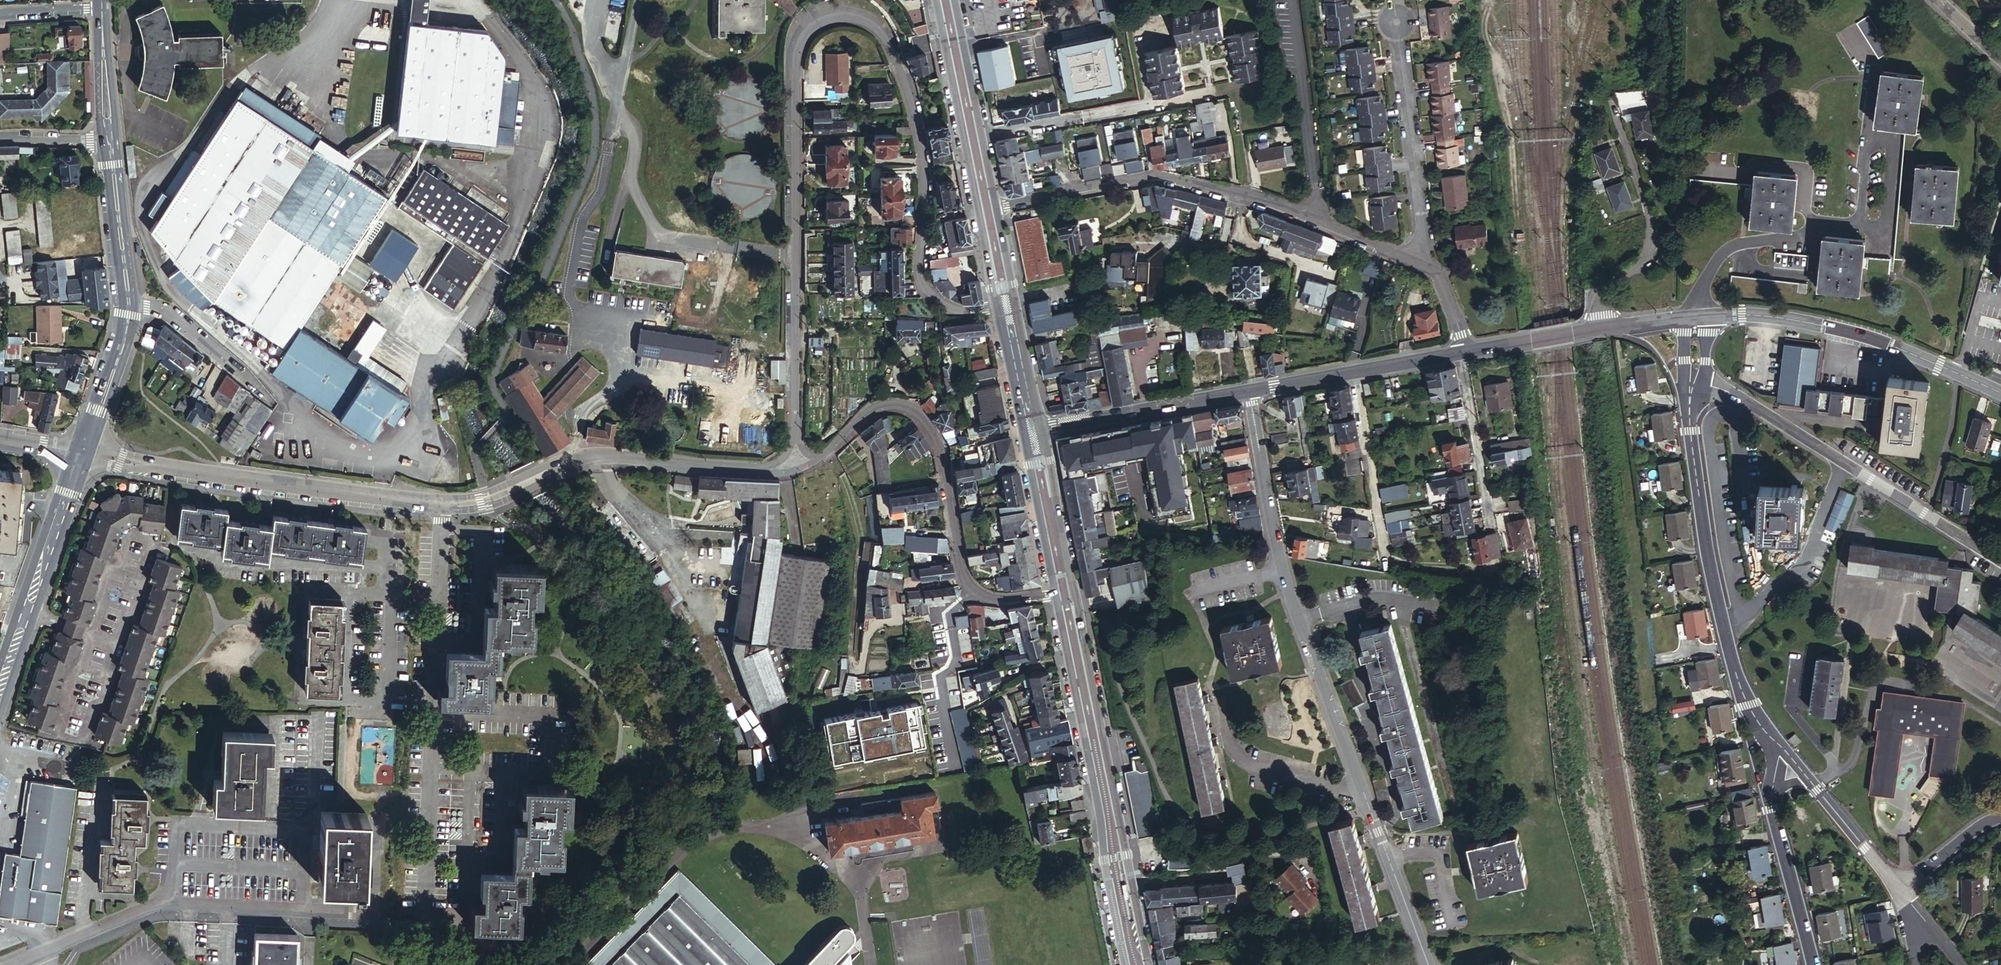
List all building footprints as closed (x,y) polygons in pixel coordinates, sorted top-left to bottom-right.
[(407,21),(424,23),(427,0),(409,0),(407,21)] [(710,40),(727,40),(727,32),(762,33),(764,0),(712,0),(710,40)] [(1124,17),(1121,0),(1106,0),(1109,20),(1124,17)] [(1326,14),(1329,13),(1329,20),(1353,17),(1352,10),(1349,10),(1348,5),(1348,0),(1325,0),(1326,14)] [(222,63),(221,36),(176,37),(177,40),(172,40),(169,27),(167,19),(162,5),(135,16),(138,24),(141,33),(142,39),(143,47),(141,47),(139,50),(139,55),(141,57),(144,57),(143,68),(141,76),(137,88),(165,98),(170,83),(171,75),(173,65),(173,62),(177,62),(177,64),(222,63)] [(1445,5),(1427,7),(1431,37),(1449,35),(1445,5)] [(1211,85),(1265,76),(1261,57),(1263,57),(1261,47),(1260,47),(1257,30),(1224,36),(1219,7),(1200,10),(1199,9),(1190,10),(1190,11),(1172,15),(1178,44),(1146,50),(1149,68),(1147,68),(1149,78),(1150,78),(1153,96),(1205,86),(1203,77),(1210,76),(1211,85)] [(1354,25),(1353,17),(1329,20),(1330,28),(1328,28),(1330,42),(1353,39),(1351,31),(1351,25),(1354,25)] [(1867,17),(1857,24),(1879,57),(1889,51),(1867,17)] [(517,82),(505,80),(499,79),(500,71),(502,57),(486,30),(441,25),(436,24),(427,23),(424,23),(407,21),(394,118),(394,125),(393,130),(508,145),(517,82)] [(928,31),(926,22),(911,24),(917,33),(928,31)] [(1113,48),(1130,45),(1126,24),(1109,27),(1113,48)] [(63,37),(63,46),(78,45),(77,25),(65,25),(65,37),(63,37)] [(1348,61),(1348,69),(1372,66),(1371,58),(1368,59),(1367,52),(1367,46),(1344,48),(1346,61),(1348,61)] [(1124,48),(1116,49),(1119,63),(1126,61),(1124,48)] [(905,55),(903,56),(910,73),(912,72),(913,75),(916,75),(915,72),(926,69),(923,52),(914,53),(914,49),(904,51),(905,55)] [(35,62),(45,61),(45,53),(34,54),(35,62)] [(828,71),(828,84),(834,84),(835,93),(847,92),(846,54),(825,55),(825,71),(828,71)] [(79,73),(78,59),(70,60),(71,74),(79,73)] [(1450,78),(1447,59),(1426,61),(1428,74),(1431,74),(1431,80),(1432,87),(1448,85),(1447,79),(1450,78)] [(34,98),(46,113),(68,90),(67,70),(61,71),(61,60),(45,61),(47,85),(34,98)] [(1130,85),(1137,84),(1134,65),(1127,67),(1130,85)] [(1372,66),(1348,69),(1349,76),(1348,76),(1349,90),(1372,87),(1371,79),(1370,74),(1373,73),(1372,66)] [(1874,124),(1905,126),(1917,127),(1921,74),(1878,70),(1874,124)] [(939,84),(937,76),(927,79),(928,86),(939,84)] [(868,83),(868,103),(890,102),(889,83),(868,83)] [(243,84),(235,96),(265,115),(269,108),(316,137),(317,135),(319,132),(243,84)] [(1449,92),(1448,85),(1432,87),(1433,94),(1434,100),(1431,100),(1433,113),(1451,111),(1454,111),(1452,91),(1449,92)] [(1358,110),(1359,118),(1382,115),(1381,107),(1378,108),(1377,102),(1376,94),(1353,97),(1355,111),(1358,110)] [(385,193),(353,172),(345,167),(339,163),(334,160),(311,145),(316,137),(269,108),(265,115),(235,96),(198,153),(191,149),(164,192),(161,191),(148,212),(157,218),(150,229),(151,230),(159,240),(166,249),(180,266),(189,275),(212,300),(269,218),(339,264),(340,262),(347,251),(385,193)] [(46,113),(34,98),(0,100),(0,116),(30,114),(35,119),(37,117),(39,119),(46,113)] [(1641,98),(1625,104),(1637,138),(1653,132),(1641,98)] [(1010,123),(1059,114),(1056,99),(1029,104),(1030,105),(1008,109),(1010,123)] [(812,121),(844,120),(844,113),(838,113),(838,109),(812,109),(812,121)] [(1433,113),(1431,114),(1433,127),(1435,127),(1436,133),(1436,140),(1451,138),(1451,131),(1454,131),(1451,111),(1433,113)] [(1382,115),(1359,118),(1359,124),(1357,125),(1359,139),(1382,136),(1380,128),(1380,123),(1382,122),(1382,115)] [(1125,117),(1116,118),(1119,132),(1127,131),(1125,117)] [(394,125),(394,118),(345,153),(334,160),(339,163),(349,155),(394,125)] [(845,130),(845,120),(844,120),(812,121),(813,131),(845,130)] [(1198,121),(1190,123),(1192,132),(1200,131),(1198,125),(1198,121)] [(1206,138),(1209,157),(1231,152),(1229,141),(1220,142),(1218,135),(1212,137),(1209,123),(1202,124),(1205,138),(1206,138)] [(947,124),(927,129),(931,154),(947,151),(945,139),(949,138),(947,124)] [(1165,140),(1162,125),(1157,126),(1159,137),(1156,138),(1157,144),(1152,145),(1157,167),(1170,164),(1166,147),(1165,140)] [(1290,131),(1289,126),(1274,128),(1275,134),(1290,131)] [(1917,127),(1905,126),(1895,258),(1907,259),(1911,211),(1915,159),(1917,127)] [(1152,141),(1149,127),(1142,129),(1143,137),(1144,142),(1152,141)] [(1061,128),(1048,131),(1051,145),(1064,143),(1061,128)] [(1182,162),(1197,159),(1193,141),(1191,141),(1190,134),(1177,137),(1178,144),(1182,162)] [(345,153),(317,135),(316,137),(311,145),(334,160),(345,153)] [(894,146),(895,135),(874,136),(874,154),(893,154),(893,146),(894,146)] [(1025,150),(999,155),(1005,182),(1023,179),(1029,177),(1026,163),(1042,160),(1042,158),(1065,154),(1066,163),(1109,155),(1105,135),(1064,143),(1051,145),(1025,150)] [(1016,136),(996,140),(999,155),(1025,150),(1024,143),(1018,144),(1016,136)] [(1165,140),(1166,147),(1178,144),(1177,137),(1165,140)] [(1197,159),(1209,157),(1206,138),(1205,138),(1193,141),(1197,159)] [(1437,166),(1458,163),(1456,144),(1452,144),(1451,138),(1436,140),(1437,147),(1438,153),(1436,153),(1437,166)] [(1149,166),(1144,142),(1132,144),(1126,146),(1130,170),(1149,166)] [(1365,167),(1388,164),(1387,156),(1384,157),(1383,151),(1382,143),(1360,147),(1362,160),(1364,160),(1365,167)] [(1170,164),(1182,162),(1178,144),(1166,147),(1170,164)] [(1284,144),(1257,150),(1260,169),(1288,164),(1288,162),(1285,146),(1284,144)] [(1294,161),(1291,144),(1285,146),(1288,162),(1294,161)] [(823,164),(844,163),(844,145),(825,145),(825,153),(823,153),(823,164)] [(0,146),(0,158),(3,157),(7,158),(17,157),(16,146),(0,146)] [(134,159),(133,146),(126,146),(128,160),(134,159)] [(947,151),(931,154),(932,165),(943,163),(942,161),(953,158),(952,150),(947,151)] [(1613,150),(1598,155),(1605,176),(1621,171),(1613,150)] [(60,169),(60,179),(75,179),(74,164),(77,164),(76,152),(59,154),(59,164),(57,165),(57,169),(60,169)] [(349,155),(339,163),(345,167),(352,157),(349,155)] [(134,160),(128,161),(130,179),(136,178),(134,160)] [(844,182),(844,163),(823,164),(823,174),(825,174),(825,182),(844,182)] [(1389,172),(1388,164),(1365,167),(1365,174),(1363,174),(1365,188),(1388,185),(1387,178),(1386,172),(1389,172)] [(269,374),(274,376),(294,390),(304,397),(356,432),(367,439),(382,416),(389,421),(404,399),(316,341),(318,337),(334,347),(338,341),(345,345),(369,308),(375,313),(426,347),(487,255),(493,245),(507,225),(421,166),(400,197),(394,193),(358,246),(364,250),(355,263),(354,262),(351,268),(342,282),(333,277),(332,276),(284,349),(274,366),(269,374)] [(1917,169),(1913,220),(1957,224),(1961,172),(1917,169)] [(1443,191),(1464,189),(1462,172),(1441,175),(1443,191)] [(1756,173),(1755,184),(1754,199),(1752,225),(1794,228),(1798,175),(1756,173)] [(1049,176),(1052,186),(1059,185),(1058,175),(1056,175),(1053,175),(1049,176)] [(1029,177),(1023,179),(1025,189),(1031,188),(1029,177)] [(1591,180),(1593,186),(1603,182),(1601,177),(1591,180)] [(879,197),(901,196),(901,185),(900,185),(900,178),(880,178),(879,197)] [(1023,179),(1005,182),(1007,194),(1011,196),(1026,193),(1026,192),(1025,189),(1023,179)] [(941,206),(933,208),(933,211),(958,206),(956,195),(953,195),(950,180),(937,183),(941,206)] [(1754,199),(1755,184),(1686,181),(1685,196),(1754,199)] [(1624,182),(1609,187),(1616,210),(1632,204),(1624,182)] [(1176,189),(1156,184),(1162,216),(1169,217),(1173,203),(1176,189)] [(1154,185),(1142,187),(1146,209),(1158,208),(1154,185)] [(45,188),(32,189),(37,246),(50,245),(45,188)] [(1180,205),(1183,191),(1176,189),(1173,203),(1180,205)] [(1466,205),(1464,189),(1443,191),(1443,193),(1446,193),(1447,207),(1466,205)] [(1195,209),(1199,195),(1183,191),(1180,205),(1195,209)] [(2,218),(15,217),(13,192),(0,192),(2,218)] [(67,209),(83,208),(81,193),(66,195),(66,200),(64,200),(65,210),(67,209)] [(1391,201),(1393,201),(1393,194),(1369,196),(1369,204),(1368,204),(1369,217),(1393,214),(1392,207),(1391,201)] [(1190,226),(1190,227),(1200,230),(1205,211),(1216,214),(1213,225),(1221,227),(1227,202),(1199,195),(1195,209),(1190,226)] [(901,207),(901,196),(879,197),(879,215),(900,215),(899,207),(901,207)] [(824,210),(823,219),(844,219),(844,201),(825,201),(825,210),(824,210)] [(84,220),(83,208),(67,209),(68,222),(84,220)] [(970,242),(963,208),(943,212),(949,246),(970,242)] [(1285,250),(1295,223),(1270,213),(1264,212),(1259,214),(1260,226),(1286,236),(1281,249),(1285,250)] [(1600,228),(1612,225),(1609,214),(1598,217),(1600,228)] [(1038,217),(1015,222),(1027,280),(1063,273),(1061,260),(1047,263),(1038,217)] [(212,300),(284,349),(332,276),(339,264),(269,218),(212,300)] [(1071,249),(1093,245),(1089,225),(1079,227),(1078,221),(1059,224),(1061,235),(1068,234),(1071,249)] [(1324,256),(1330,242),(1332,237),(1295,223),(1285,250),(1289,251),(1292,244),(1324,256)] [(1483,223),(1454,226),(1457,245),(1486,242),(1483,223)] [(81,251),(101,250),(99,225),(79,227),(80,245),(81,249),(81,251)] [(907,245),(908,227),(888,227),(887,245),(907,245)] [(1188,235),(1179,232),(1178,235),(1178,236),(1179,236),(1180,236),(1198,239),(1201,230),(1200,230),(1190,227),(1189,230),(1188,235)] [(4,232),(6,263),(18,262),(16,231),(4,232)] [(1861,266),(1862,253),(1863,235),(1822,233),(1818,287),(1860,290),(1861,266)] [(833,242),(833,251),(853,251),(853,242),(851,242),(850,242),(833,242)] [(949,246),(929,249),(928,260),(944,257),(969,253),(972,252),(970,242),(949,246)] [(1163,302),(1165,262),(1172,257),(1163,244),(1147,256),(1147,259),(1135,259),(1135,250),(1121,249),(1121,251),(1110,250),(1110,262),(1107,262),(1106,278),(1123,279),(1123,276),(1135,277),(1135,280),(1146,280),(1145,301),(1163,302)] [(500,249),(493,245),(487,255),(494,259),(500,249)] [(19,248),(20,261),(28,260),(27,250),(27,247),(19,248)] [(616,247),(611,274),(682,286),(687,259),(616,247)] [(28,260),(28,261),(34,261),(50,259),(49,248),(27,250),(28,260)] [(889,271),(901,271),(901,248),(890,248),(890,250),(882,250),(883,269),(889,270),(889,271)] [(1655,260),(1661,265),(1670,255),(1664,250),(1655,260)] [(351,253),(347,251),(340,262),(343,262),(333,277),(342,282),(351,268),(344,263),(351,253)] [(823,251),(808,251),(808,262),(823,262),(823,251)] [(853,251),(833,251),(833,262),(853,262),(853,251)] [(1238,251),(1235,254),(1235,289),(1268,288),(1268,257),(1253,257),(1253,254),(1250,251),(1238,251)] [(969,253),(944,257),(945,265),(970,260),(969,253)] [(1891,254),(1862,253),(1861,266),(1890,268),(1891,254)] [(494,259),(487,255),(426,347),(433,352),(494,260),(494,259)] [(944,257),(928,260),(929,269),(946,267),(945,265),(944,257)] [(55,297),(66,296),(65,278),(63,258),(52,259),(55,293),(55,297)] [(1445,263),(1452,267),(1454,261),(1447,258),(1445,263)] [(38,295),(55,293),(52,259),(50,259),(34,261),(35,269),(33,270),(34,287),(37,286),(38,295)] [(1379,276),(1383,263),(1367,259),(1364,272),(1379,276)] [(823,262),(808,262),(808,273),(824,273),(823,262)] [(853,262),(833,262),(833,273),(853,273),(853,262)] [(84,299),(84,304),(107,305),(103,265),(80,267),(81,277),(65,278),(66,296),(66,299),(84,299)] [(208,304),(212,300),(189,275),(180,266),(169,273),(171,279),(176,287),(181,294),(190,302),(202,310),(203,309),(205,310),(208,304)] [(946,267),(929,269),(929,273),(931,278),(935,284),(942,292),(951,299),(954,301),(952,295),(956,290),(948,279),(946,267)] [(901,292),(901,271),(889,271),(889,292),(901,292)] [(824,273),(808,273),(808,283),(824,283),(824,273)] [(853,273),(833,273),(833,283),(851,283),(851,281),(853,281),(853,273)] [(1359,314),(1371,316),(1377,276),(1365,274),(1359,314)] [(1730,275),(1729,290),(1796,294),(1797,288),(1804,289),(1804,280),(1730,275)] [(981,297),(978,280),(967,282),(968,288),(964,289),(965,293),(960,293),(952,295),(954,301),(959,303),(967,303),(978,301),(981,297)] [(808,283),(808,294),(824,294),(824,283),(808,283)] [(851,293),(857,294),(857,283),(851,283),(833,283),(832,293),(851,293)] [(1345,292),(1336,290),(1329,313),(1353,320),(1360,299),(1344,294),(1345,292)] [(1046,297),(1028,300),(1034,332),(1046,330),(1077,324),(1074,310),(1050,315),(1046,297)] [(35,304),(36,321),(59,321),(59,304),(35,304)] [(375,313),(369,308),(358,325),(365,329),(375,313)] [(1435,308),(1416,311),(1419,325),(1414,326),(1416,337),(1439,333),(1435,308)] [(1120,331),(1122,341),(1144,337),(1139,312),(1097,320),(1098,325),(1100,335),(1120,331)] [(1240,329),(1254,331),(1270,333),(1271,322),(1242,318),(1240,329)] [(896,340),(925,340),(924,330),(924,320),(897,319),(896,340)] [(924,330),(933,330),(933,320),(924,320),(924,330)] [(59,321),(36,321),(36,331),(29,331),(29,340),(55,340),(55,327),(59,326),(59,321)] [(982,322),(963,323),(964,333),(969,333),(988,332),(987,325),(982,322)] [(964,333),(963,323),(943,324),(944,340),(956,340),(956,334),(964,333)] [(1230,328),(1225,327),(1210,328),(1210,324),(1199,324),(1200,345),(1230,344),(1230,328)] [(351,350),(365,329),(358,325),(345,345),(351,350)] [(1100,335),(1098,325),(1089,326),(1092,343),(1101,340),(1100,335)] [(152,355),(179,375),(184,369),(171,359),(175,355),(171,352),(180,339),(164,326),(162,331),(157,340),(157,342),(152,355)] [(524,326),(521,343),(566,350),(568,333),(524,326)] [(145,338),(157,342),(157,340),(162,331),(150,327),(148,328),(145,338)] [(730,343),(639,328),(635,354),(726,369),(730,343)] [(1234,328),(1237,346),(1247,345),(1246,339),(1255,337),(1254,331),(1240,329),(1234,328)] [(1046,330),(1034,332),(1035,338),(1048,336),(1046,330)] [(1114,403),(1133,399),(1122,341),(1120,331),(1100,335),(1101,340),(1106,366),(1107,372),(1109,380),(1114,403)] [(964,333),(956,334),(956,340),(956,345),(965,345),(964,333)] [(822,337),(808,337),(808,345),(822,345),(822,337)] [(202,356),(180,339),(171,352),(175,355),(171,359),(184,369),(186,370),(193,360),(197,363),(202,356)] [(1055,339),(1036,342),(1041,366),(1060,362),(1055,339)] [(1101,340),(1092,343),(1092,344),(1087,345),(1090,364),(1087,363),(1088,369),(1106,366),(1101,340)] [(1806,387),(1816,389),(1822,346),(1783,342),(1777,396),(1776,403),(1804,406),(1806,387)] [(17,345),(5,344),(4,356),(8,356),(16,357),(17,357),(17,345)] [(1264,376),(1284,372),(1279,350),(1259,354),(1264,376)] [(36,353),(36,364),(37,364),(39,365),(54,365),(62,365),(64,360),(71,360),(72,359),(84,363),(87,354),(81,352),(75,351),(74,353),(66,352),(65,355),(46,355),(45,353),(41,353),(36,353)] [(508,392),(545,454),(569,442),(554,418),(599,370),(583,356),(543,399),(531,379),(537,375),(533,369),(535,365),(531,365),(529,362),(528,362),(520,360),(518,368),(516,369),(515,368),(509,372),(510,373),(499,380),(508,392)] [(1638,385),(1638,386),(1656,385),(1654,356),(1637,357),(1638,373),(1631,373),(1632,386),(1638,385)] [(75,387),(84,363),(72,359),(71,360),(64,360),(62,365),(55,383),(62,386),(63,383),(75,387)] [(770,360),(769,378),(784,379),(785,360),(770,360)] [(943,362),(947,386),(950,385),(955,385),(950,361),(943,362)] [(1086,369),(1088,369),(1087,363),(1087,361),(1080,362),(1079,362),(1081,370),(1086,369)] [(1079,362),(1042,370),(1044,378),(1061,374),(1081,370),(1079,362)] [(1107,372),(1106,366),(1088,369),(1086,369),(1087,375),(1107,372)] [(1461,393),(1456,366),(1446,367),(1449,381),(1451,394),(1452,400),(1456,400),(1455,394),(1461,393)] [(973,379),(997,375),(995,367),(971,372),(973,379)] [(1449,381),(1446,367),(1429,371),(1432,384),(1449,381)] [(1061,374),(1064,389),(1084,385),(1083,376),(1081,370),(1061,374)] [(250,393),(227,375),(215,397),(216,401),(225,408),(235,415),(250,393)] [(931,387),(931,388),(934,388),(931,379),(924,380),(926,388),(931,387)] [(1892,379),(1890,397),(1888,422),(1885,449),(1924,454),(1932,384),(1892,379)] [(1086,398),(1088,408),(1114,403),(1109,380),(1103,382),(1103,386),(1103,389),(1098,390),(1100,395),(1092,397),(1086,398)] [(1369,381),(1362,383),(1365,397),(1372,396),(1369,381)] [(1451,394),(1449,381),(1432,384),(1434,397),(1451,394)] [(1510,382),(1486,386),(1490,411),(1515,407),(1510,382)] [(1005,417),(998,384),(979,387),(986,422),(1005,417)] [(1064,389),(1067,402),(1086,398),(1085,388),(1084,385),(1064,389)] [(1351,395),(1350,385),(1330,388),(1332,399),(1351,395)] [(16,404),(17,387),(3,386),(2,403),(16,404)] [(181,403),(175,410),(186,418),(199,394),(202,389),(198,387),(192,398),(187,396),(184,404),(181,403)] [(1888,422),(1890,397),(1816,389),(1806,387),(1804,406),(1804,411),(1888,422)] [(39,410),(34,428),(46,430),(55,393),(21,390),(20,399),(28,400),(27,407),(39,410)] [(304,397),(294,390),(291,394),(301,401),(304,397)] [(261,402),(250,393),(235,415),(231,422),(227,428),(222,436),(234,444),(261,402)] [(199,394),(186,418),(195,425),(198,421),(206,426),(209,422),(216,414),(203,404),(206,399),(199,394)] [(1303,410),(1300,394),(1282,397),(1286,415),(1296,413),(1295,408),(1300,407),(1300,410),(1303,410)] [(1354,412),(1351,395),(1332,399),(1334,409),(1347,406),(1349,414),(1354,412)] [(1069,411),(1088,408),(1086,398),(1067,402),(1069,411)] [(929,399),(921,406),(932,418),(939,413),(940,412),(929,399)] [(272,410),(261,402),(234,444),(233,445),(230,450),(240,458),(272,410)] [(952,410),(945,402),(939,405),(944,412),(946,411),(948,411),(952,410)] [(1240,417),(1238,405),(1190,413),(1192,426),(1196,425),(1197,429),(1203,428),(1202,424),(1207,423),(1240,417)] [(1452,419),(1465,416),(1463,405),(1450,407),(1452,419)] [(235,415),(225,408),(221,414),(231,422),(235,415)] [(1668,408),(1649,410),(1652,439),(1671,437),(1668,408)] [(939,413),(932,418),(942,433),(954,430),(948,411),(946,411),(944,412),(943,413),(941,415),(939,413)] [(1192,426),(1190,413),(1062,436),(1057,443),(1064,477),(1089,473),(1089,468),(1106,465),(1105,464),(1110,463),(1150,456),(1161,519),(1169,517),(1171,528),(1177,529),(1209,524),(1196,446),(1195,442),(1194,434),(1192,426)] [(1310,455),(1303,415),(1300,416),(1300,422),(1299,422),(1304,456),(1310,455)] [(1357,427),(1355,416),(1336,420),(1338,430),(1357,427)] [(1977,416),(1968,443),(1986,448),(1994,421),(1977,416)] [(888,417),(882,419),(885,434),(891,429),(888,417)] [(986,422),(966,427),(968,435),(980,432),(981,434),(988,433),(988,430),(1007,426),(1005,417),(986,422)] [(882,418),(861,434),(875,450),(880,481),(891,479),(890,470),(888,460),(887,453),(885,434),(882,419),(882,418)] [(585,438),(612,442),(615,423),(612,422),(612,419),(609,419),(609,422),(604,421),(603,429),(587,427),(585,438)] [(1196,425),(1192,426),(1194,434),(1208,431),(1207,423),(1202,424),(1203,428),(1197,429),(1196,425)] [(222,436),(227,428),(224,425),(219,433),(222,436)] [(1362,454),(1357,427),(1338,430),(1341,448),(1349,447),(1350,456),(1362,454)] [(920,431),(917,428),(899,442),(901,443),(887,453),(888,460),(924,435),(922,433),(920,431)] [(954,430),(942,433),(945,439),(959,436),(958,435),(957,429),(954,430)] [(1286,430),(1269,433),(1271,443),(1288,441),(1286,430)] [(205,431),(205,432),(221,444),(223,440),(211,432),(209,434),(205,431)] [(1208,431),(1194,434),(1195,442),(1196,446),(1210,444),(1208,431)] [(367,439),(356,432),(354,436),(364,442),(367,439)] [(888,460),(890,470),(930,446),(929,444),(924,436),(924,435),(888,460)] [(959,436),(945,439),(949,447),(960,444),(959,436)] [(1009,437),(1009,436),(989,441),(993,461),(1013,456),(1009,437)] [(223,440),(221,444),(230,450),(233,445),(224,438),(223,440)] [(1232,464),(1248,461),(1244,438),(1220,442),(1221,449),(1223,449),(1225,458),(1230,457),(1232,464)] [(1470,456),(1467,441),(1457,443),(1456,438),(1445,439),(1446,442),(1443,442),(1442,444),(1442,448),(1444,450),(1447,449),(1449,461),(1460,459),(1460,457),(1470,456)] [(1491,445),(1492,453),(1512,449),(1511,441),(1491,445)] [(1529,457),(1527,446),(1512,449),(1492,453),(1494,465),(1506,463),(1506,462),(1515,461),(1515,459),(1529,457)] [(863,449),(859,452),(864,457),(868,454),(863,449)] [(993,461),(992,461),(994,472),(1015,466),(1013,456),(993,461)] [(971,467),(978,466),(977,457),(969,459),(971,467)] [(1679,458),(1660,460),(1664,489),(1682,487),(1679,458)] [(994,472),(992,461),(985,463),(983,465),(978,466),(971,467),(969,459),(958,460),(959,468),(953,470),(954,480),(972,477),(974,477),(976,477),(982,476),(994,472)] [(1285,471),(1287,483),(1313,478),(1311,467),(1301,468),(1299,459),(1283,461),(1284,471),(1285,471)] [(1229,481),(1251,477),(1248,461),(1232,464),(1233,470),(1227,471),(1229,481)] [(1321,465),(1314,466),(1316,478),(1323,477),(1321,465)] [(1434,477),(1462,472),(1461,465),(1448,467),(1448,469),(1426,473),(1427,478),(1434,477)] [(2,480),(3,471),(19,473),(16,500),(20,500),(23,472),(14,471),(11,470),(0,469),(0,479),(2,480)] [(1017,480),(1015,470),(1001,473),(1003,483),(1017,480)] [(15,543),(20,500),(16,500),(19,473),(3,471),(2,480),(0,479),(0,541),(15,543)] [(1064,477),(1067,495),(1093,491),(1098,490),(1101,490),(1098,471),(1089,473),(1064,477)] [(1469,492),(1466,471),(1462,472),(1434,477),(1437,491),(1451,488),(1453,495),(1469,492)] [(699,477),(676,474),(674,487),(699,491),(698,494),(754,499),(754,514),(744,514),(743,521),(754,522),(754,533),(753,540),(749,540),(738,608),(734,643),(731,644),(756,708),(791,695),(797,646),(767,641),(779,553),(781,545),(782,537),(778,537),(777,480),(699,474),(699,477)] [(972,477),(954,480),(956,493),(974,491),(972,477)] [(1237,496),(1254,493),(1251,477),(1229,481),(1230,490),(1236,489),(1237,496)] [(1947,477),(1943,502),(1957,503),(1957,506),(1971,508),(1974,481),(1947,477)] [(1305,501),(1316,499),(1313,478),(1287,483),(1288,492),(1303,490),(1305,501)] [(880,481),(882,493),(889,492),(888,487),(892,486),(891,479),(880,481)] [(1019,490),(1017,480),(1003,483),(1005,493),(1019,490)] [(1406,482),(1380,487),(1383,501),(1409,496),(1406,482)] [(1760,485),(1757,532),(1757,535),(1801,537),(1803,488),(1803,487),(1802,487),(1760,485)] [(913,490),(915,506),(926,505),(927,513),(935,512),(934,504),(941,503),(940,486),(931,487),(931,491),(930,492),(929,487),(913,490)] [(1827,529),(1837,533),(1853,495),(1840,489),(1824,528),(1827,529)] [(104,501),(107,506),(124,497),(121,490),(104,501)] [(891,510),(915,506),(913,490),(888,494),(891,510)] [(1022,502),(1019,490),(1005,493),(1007,503),(1022,502)] [(1094,511),(1097,511),(1093,491),(1067,495),(1072,516),(1094,511)] [(113,554),(122,527),(135,519),(140,520),(140,527),(164,531),(168,505),(144,502),(145,496),(129,494),(124,497),(107,506),(102,510),(89,546),(85,545),(69,589),(74,591),(66,613),(70,614),(86,619),(90,621),(99,599),(93,597),(109,553),(113,554)] [(1263,537),(1257,495),(1231,499),(1234,519),(1240,518),(1243,540),(1263,537)] [(1453,510),(1471,507),(1469,496),(1451,500),(1453,510)] [(274,525),(260,524),(243,522),(243,525),(237,524),(238,521),(229,520),(230,510),(220,508),(220,511),(214,511),(215,507),(198,505),(183,504),(178,535),(193,536),(216,540),(224,541),(223,551),(232,552),(255,555),(269,556),(270,547),(285,549),(308,552),(325,554),(349,557),(363,559),(367,527),(353,526),(336,524),(330,523),(329,523),(313,520),(312,524),(307,523),(307,520),(290,518),(275,516),(274,525)] [(1445,522),(1473,517),(1471,507),(1453,510),(1443,512),(1445,522)] [(1109,534),(1118,532),(1113,508),(1110,508),(1107,509),(1104,509),(1109,534)] [(1366,517),(1372,516),(1371,508),(1364,508),(1366,517)] [(1685,509),(1666,510),(1670,540),(1689,538),(1685,509)] [(926,521),(943,519),(942,511),(935,512),(927,513),(925,513),(926,521)] [(970,511),(960,515),(961,524),(973,519),(971,513),(970,511)] [(1072,516),(1074,527),(1096,522),(1094,511),(1072,516)] [(1391,513),(1392,521),(1406,519),(1405,511),(1391,513)] [(1030,545),(1024,512),(999,515),(1003,541),(1013,540),(1014,547),(1030,545)] [(1476,534),(1473,517),(1445,522),(1446,532),(1456,530),(1457,537),(1476,534)] [(1358,522),(1358,520),(1346,518),(1345,525),(1340,525),(1338,535),(1340,535),(1339,540),(1354,543),(1354,545),(1369,547),(1370,540),(1365,539),(1368,523),(1358,522)] [(1526,520),(1509,523),(1514,550),(1531,547),(1526,520)] [(1076,539),(1098,536),(1099,535),(1096,522),(1074,527),(1076,539)] [(884,540),(903,541),(904,525),(882,525),(884,540)] [(1218,532),(1211,534),(1212,540),(1228,543),(1230,528),(1219,526),(1218,532)] [(1408,529),(1391,532),(1393,543),(1410,540),(1408,529)] [(1495,532),(1473,537),(1477,560),(1500,556),(1495,532)] [(906,547),(949,550),(947,538),(907,534),(906,547)] [(1098,536),(1076,539),(1077,545),(1090,543),(1091,547),(1100,546),(1100,545),(1112,543),(1110,534),(1098,536)] [(1293,535),(1290,553),(1314,557),(1317,539),(1293,535)] [(1003,541),(999,542),(1000,546),(999,550),(1000,554),(1007,554),(1006,550),(1015,549),(1017,561),(1020,577),(1036,573),(1030,545),(1014,547),(1013,540),(1003,541)] [(16,589),(32,545),(24,544),(23,548),(14,545),(15,543),(0,541),(0,587),(16,589)] [(865,560),(872,560),(874,542),(866,542),(865,560)] [(1093,557),(1102,556),(1100,546),(1091,547),(1090,543),(1077,545),(1080,557),(1092,554),(1093,557)] [(1945,583),(1947,567),(1948,560),(1876,549),(1876,547),(1855,543),(1851,569),(1873,572),(1899,576),(1939,583),(1945,583)] [(1006,550),(1007,554),(1009,563),(1017,561),(1015,549),(1006,550)] [(999,550),(967,554),(968,563),(995,559),(996,565),(1007,563),(1009,563),(1007,554),(1000,554),(999,550)] [(767,641),(797,646),(803,646),(803,643),(817,645),(830,562),(779,553),(767,641)] [(1083,571),(1104,566),(1102,556),(1093,557),(1092,554),(1080,557),(1083,571)] [(182,566),(158,557),(150,579),(155,581),(140,625),(134,623),(118,667),(123,669),(108,712),(103,710),(95,733),(119,741),(126,719),(131,721),(148,677),(142,675),(158,632),(164,633),(180,589),(174,587),(182,566)] [(1694,557),(1675,559),(1678,589),(1697,587),(1694,557)] [(1083,571),(1087,595),(1100,592),(1098,583),(1106,582),(1105,576),(1113,574),(1119,606),(1152,600),(1143,558),(1104,566),(1083,571)] [(539,563),(495,561),(495,602),(489,602),(488,620),(486,619),(485,644),(497,644),(500,644),(501,637),(506,637),(507,633),(532,634),(533,612),(530,612),(531,596),(534,597),(535,579),(538,579),(539,563)] [(1009,563),(1007,563),(1010,576),(1012,587),(1020,586),(1019,577),(1020,577),(1017,561),(1009,563)] [(952,573),(951,562),(930,564),(931,566),(910,569),(911,576),(920,575),(921,578),(952,573)] [(659,563),(640,576),(651,593),(665,610),(666,610),(672,618),(673,617),(682,629),(694,620),(681,600),(683,598),(659,563)] [(1975,571),(1947,567),(1945,583),(1939,583),(1935,610),(1954,613),(1958,616),(1963,609),(1979,619),(1985,585),(1973,583),(1975,571)] [(887,587),(901,589),(903,574),(877,570),(875,585),(887,587)] [(1037,573),(1036,573),(1020,577),(1019,577),(1020,586),(1039,583),(1037,573)] [(1005,588),(1012,587),(1010,576),(1003,577),(1004,584),(1005,588)] [(866,614),(864,629),(869,629),(870,617),(891,615),(887,587),(875,585),(867,584),(866,614)] [(924,602),(927,601),(955,598),(954,586),(923,590),(924,602)] [(916,614),(925,613),(924,602),(923,590),(906,591),(907,595),(908,595),(909,603),(915,602),(916,614)] [(306,676),(306,690),(338,691),(338,678),(339,654),(340,637),(341,614),(341,600),(309,598),(309,612),(308,630),(310,630),(311,636),(308,636),(307,653),(310,653),(310,658),(307,658),(306,676)] [(1022,624),(1035,622),(1032,606),(1012,609),(1014,619),(1020,618),(1022,624)] [(1707,636),(1704,606),(1685,608),(1686,622),(1677,623),(1679,639),(1688,638),(1689,638),(1707,636)] [(1979,619),(1963,609),(1958,616),(1950,629),(2000,662),(2000,633),(1979,619)] [(971,624),(983,622),(981,612),(969,614),(971,624)] [(1273,613),(1225,623),(1235,671),(1283,660),(1273,613)] [(86,619),(70,614),(66,625),(64,629),(80,635),(82,630),(86,619)] [(954,617),(956,626),(971,625),(971,624),(969,614),(962,615),(954,617)] [(1392,620),(1363,628),(1391,732),(1415,821),(1444,813),(1392,620)] [(971,625),(973,637),(986,634),(983,622),(971,624),(971,625)] [(1025,636),(1038,634),(1035,622),(1022,624),(1017,625),(1014,625),(1014,628),(1006,630),(1008,638),(1016,636),(1016,638),(1025,636)] [(80,635),(64,629),(61,627),(53,649),(47,647),(31,694),(36,695),(29,717),(52,726),(60,703),(55,702),(72,657),(77,658),(85,636),(80,635)] [(1006,662),(1042,655),(1038,634),(1025,636),(1028,651),(1018,653),(1018,651),(1004,654),(1006,662)] [(497,644),(485,644),(484,649),(449,647),(448,661),(451,661),(451,686),(442,686),(441,699),(488,702),(488,690),(486,689),(487,666),(496,666),(497,644)] [(1825,657),(1815,714),(1836,717),(1846,660),(1842,660),(1843,654),(1835,653),(1834,658),(1825,657)] [(1714,654),(1695,657),(1696,665),(1685,666),(1689,688),(1718,683),(1714,654)] [(996,666),(962,674),(966,690),(975,688),(976,690),(987,687),(986,680),(998,677),(996,666)] [(874,687),(918,681),(917,669),(890,673),(890,674),(873,677),(874,687)] [(1029,674),(1025,677),(1026,685),(1031,683),(1050,680),(1048,670),(1029,674)] [(1198,677),(1176,682),(1179,697),(1203,809),(1225,805),(1198,677)] [(1341,684),(1354,707),(1364,702),(1351,678),(1341,684)] [(1029,695),(1033,694),(1053,690),(1051,683),(1032,687),(1027,688),(1029,695)] [(1033,694),(1035,704),(1055,700),(1053,690),(1033,694)] [(1936,743),(1930,782),(1950,785),(1954,786),(1967,708),(1887,695),(1884,713),(1879,712),(1875,733),(1881,734),(1870,799),(1893,802),(1903,738),(1936,743)] [(993,720),(1011,714),(1004,698),(987,704),(989,708),(993,720)] [(1672,713),(1696,709),(1694,699),(1670,703),(1672,713)] [(1731,728),(1727,699),(1708,702),(1712,731),(1731,728)] [(1035,704),(1037,713),(1057,709),(1055,700),(1035,704)] [(804,775),(789,711),(789,710),(788,705),(787,701),(772,704),(788,778),(804,775)] [(872,709),(824,716),(831,758),(924,743),(917,701),(886,706),(887,708),(879,709),(872,710),(872,709)] [(967,770),(981,767),(979,762),(966,707),(953,710),(967,770)] [(1025,723),(1025,727),(1054,721),(1059,720),(1057,709),(1037,713),(1038,719),(1032,720),(1032,722),(1025,723)] [(994,721),(997,730),(1015,725),(1011,714),(993,720),(994,721)] [(1056,728),(1069,725),(1067,718),(1059,720),(1054,721),(1056,728)] [(1055,755),(1074,752),(1069,725),(1056,728),(1054,721),(1025,727),(1031,755),(1043,753),(1042,749),(1051,747),(1053,756),(1055,755)] [(997,730),(1001,740),(1019,734),(1015,725),(997,730)] [(225,733),(223,771),(226,771),(226,779),(223,779),(223,780),(216,779),(215,807),(258,809),(260,757),(267,758),(268,735),(225,733)] [(1787,738),(1793,746),(1800,740),(1794,733),(1787,738)] [(1001,740),(1005,750),(1023,744),(1019,734),(1001,740)] [(1005,750),(1010,763),(1016,762),(1029,760),(1023,744),(1005,750)] [(1739,744),(1716,748),(1718,757),(1722,756),(1724,772),(1725,781),(1744,778),(1739,744)] [(752,748),(739,748),(739,762),(752,762),(752,748)] [(1067,779),(1067,780),(1079,777),(1074,752),(1055,755),(1059,770),(1063,769),(1065,779),(1067,779)] [(1142,755),(1131,757),(1133,768),(1125,769),(1138,836),(1162,832),(1150,771),(1142,755)] [(1067,780),(1069,792),(1082,789),(1079,777),(1067,780)] [(56,921),(76,784),(30,778),(28,792),(19,852),(15,851),(5,850),(0,885),(0,913),(56,921)] [(1056,781),(1058,794),(1069,792),(1067,780),(1067,779),(1065,779),(1061,780),(1056,781)] [(1046,797),(1058,794),(1056,781),(1043,783),(1046,797)] [(568,783),(525,782),(523,821),(520,821),(519,838),(516,838),(515,861),(527,863),(531,863),(531,855),(537,855),(537,851),(562,852),(562,834),(561,834),(561,817),(564,817),(564,802),(567,802),(568,783)] [(1950,785),(1930,782),(1917,791),(1926,803),(1950,785)] [(1043,783),(1022,787),(1026,801),(1034,799),(1046,797),(1043,783)] [(847,817),(841,818),(839,819),(838,817),(836,817),(836,819),(825,821),(830,850),(861,845),(863,856),(916,847),(914,836),(935,833),(935,830),(943,829),(936,791),(862,803),(864,815),(847,817)] [(23,792),(15,851),(19,852),(28,792),(23,792)] [(145,793),(114,792),(113,807),(112,831),(111,838),(102,838),(101,846),(100,870),(99,884),(131,886),(132,871),(133,853),(130,853),(130,848),(133,848),(133,839),(143,839),(143,830),(140,830),(140,824),(144,825),(144,808),(145,793)] [(1755,820),(1751,793),(1732,796),(1737,823),(1755,820)] [(1074,808),(1085,806),(1084,798),(1072,800),(1074,808)] [(1036,811),(1038,819),(1045,818),(1043,807),(1036,811)] [(365,849),(366,811),(323,810),(321,810),(320,836),(325,835),(324,848),(320,848),(319,866),(319,882),(355,883),(355,886),(362,886),(362,883),(364,883),(365,867),(365,849)] [(1072,821),(1088,818),(1086,810),(1069,813),(1072,821)] [(1036,844),(1058,839),(1057,834),(1052,835),(1049,817),(1045,818),(1038,819),(1031,821),(1036,844)] [(1353,818),(1332,824),(1357,923),(1379,918),(1353,818)] [(1519,832),(1471,842),(1481,891),(1529,881),(1519,832)] [(1085,850),(1094,848),(1091,834),(1082,836),(1085,850)] [(1765,842),(1749,845),(1753,874),(1754,879),(1770,876),(1769,872),(1765,842)] [(1197,850),(1170,850),(1170,866),(1197,865),(1197,850)] [(1287,894),(1301,910),(1317,897),(1302,880),(1305,877),(1290,860),(1275,874),(1290,891),(1287,894)] [(1809,863),(1813,892),(1832,888),(1828,860),(1809,863)] [(515,861),(511,861),(511,869),(484,868),(482,901),(475,901),(475,923),(518,925),(519,890),(526,890),(527,863),(515,861)] [(1233,884),(1209,884),(1209,887),(1235,887),(1235,898),(1239,898),(1239,885),(1250,884),(1248,864),(1232,865),(1233,880),(1237,880),(1238,884),(1233,884)] [(679,865),(580,964),(777,964),(679,865)] [(1971,876),(1968,906),(1986,908),(1989,877),(1971,876)] [(1147,887),(1146,887),(1149,902),(1179,901),(1197,900),(1235,898),(1235,887),(1209,887),(1209,884),(1202,885),(1202,883),(1161,884),(1161,886),(1155,886),(1155,883),(1146,883),(1147,887)] [(1777,890),(1762,892),(1767,922),(1782,919),(1777,890)] [(1197,900),(1179,901),(1179,911),(1179,912),(1191,912),(1191,910),(1198,910),(1197,900)] [(1171,906),(1150,906),(1152,920),(1173,919),(1171,906)] [(1894,906),(1866,911),(1873,947),(1901,941),(1894,906)] [(1818,916),(1822,941),(1841,937),(1837,913),(1818,916)] [(1173,919),(1152,920),(1155,932),(1175,930),(1173,919)] [(1186,922),(1186,934),(1209,934),(1209,922),(1186,922)] [(807,960),(812,964),(843,964),(837,960),(836,962),(833,964),(828,960),(831,957),(848,941),(849,939),(850,936),(850,933),(849,930),(848,929),(846,927),(843,926),(841,926),(837,927),(836,928),(816,948),(816,951),(807,960)] [(1157,942),(1178,942),(1175,930),(1155,932),(1157,942)] [(254,964),(297,964),(297,933),(255,932),(254,964)] [(1791,939),(1775,942),(1777,956),(1770,957),(1771,964),(1795,964),(1791,939)] [(1189,953),(1187,942),(1178,942),(1157,942),(1160,955),(1179,954),(1189,953)] [(837,960),(843,964),(844,964),(848,961),(846,951),(837,960)] [(1179,954),(1160,955),(1161,964),(1179,964),(1181,964),(1179,954)] [(1853,956),(1834,959),(1835,964),(1854,964),(1853,956)]
